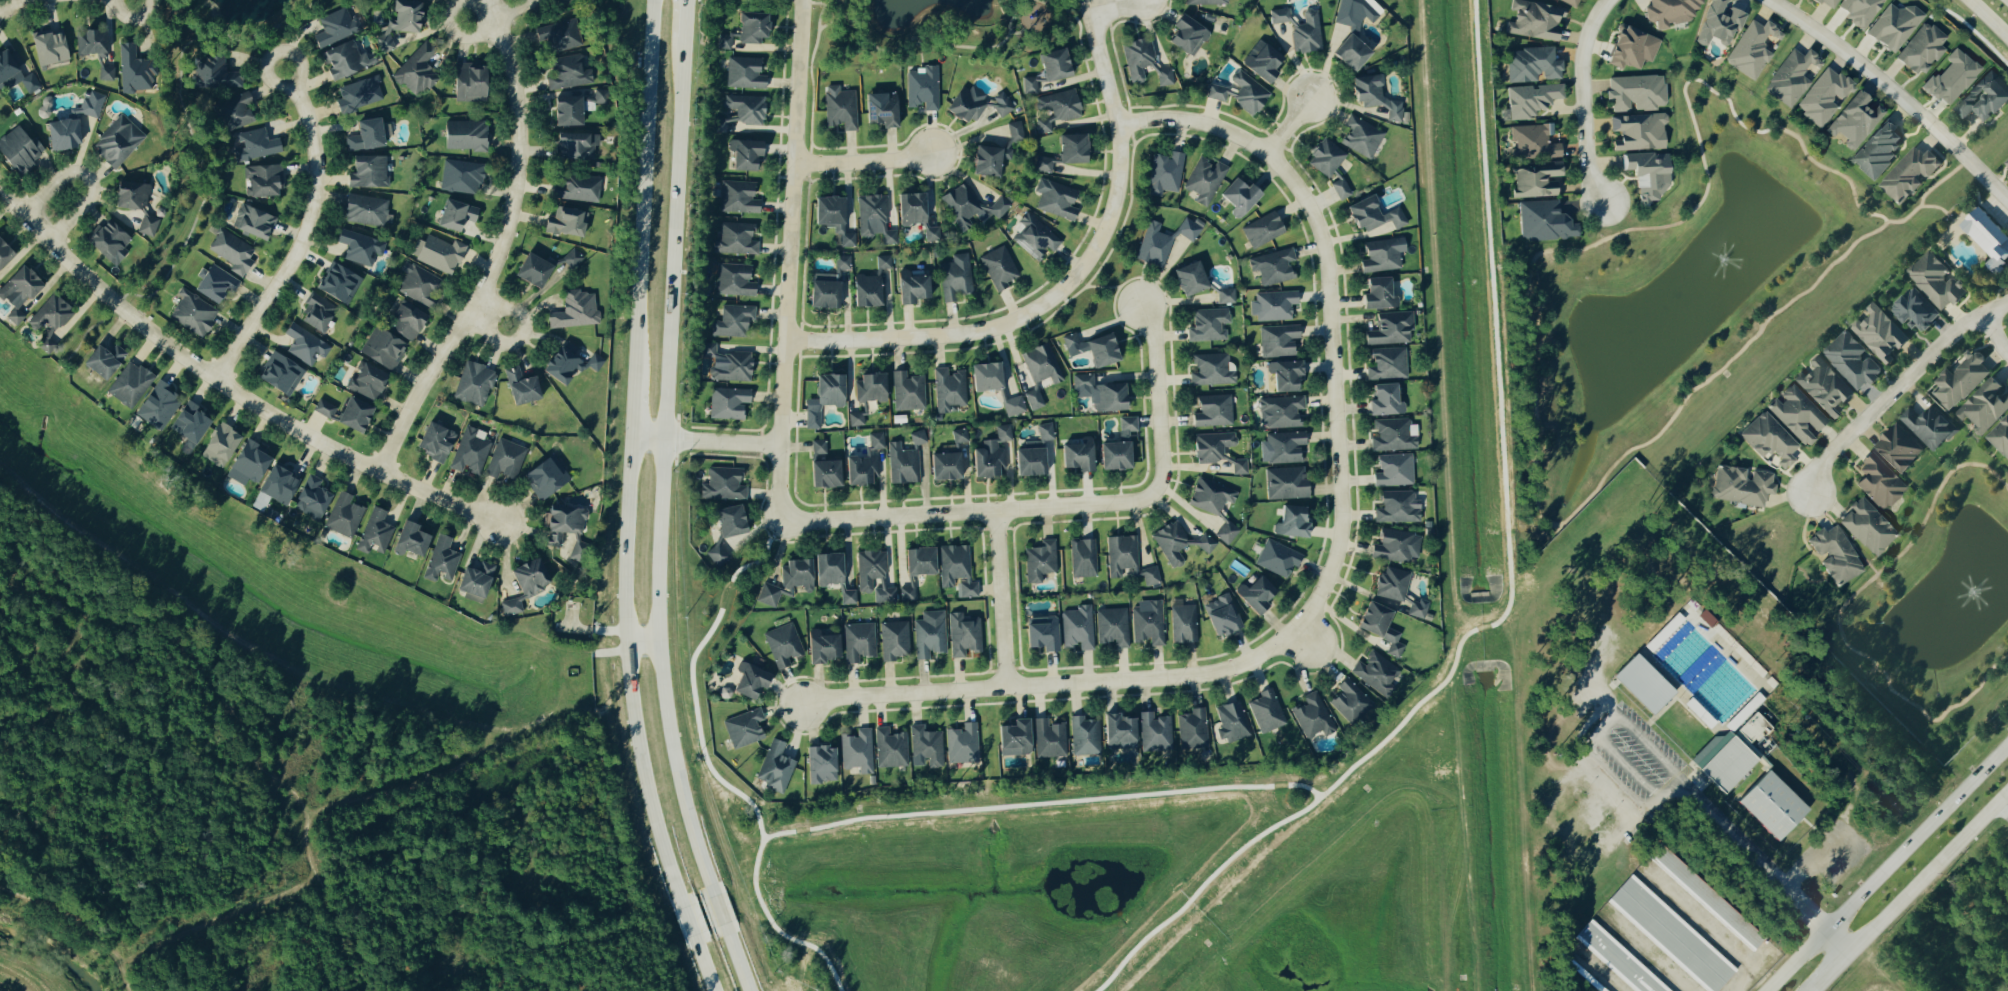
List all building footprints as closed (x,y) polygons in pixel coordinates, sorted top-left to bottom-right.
[(420,1),(408,0),(392,0),(391,5),(396,17),(386,20),(385,32),(375,36),(381,53),(395,47),(390,33),(390,29),(417,32),(420,1)] [(1350,25),(1349,31),(1332,54),(1355,71),(1371,50),(1357,39),(1362,18),(1374,20),(1381,12),(1365,0),(1340,0),(1335,22),(1350,25)] [(1566,6),(1520,0),(1512,0),(1511,10),(1516,10),(1515,22),(1507,21),(1505,33),(1557,40),(1559,16),(1564,17),(1566,6)] [(1650,6),(1645,6),(1647,22),(1656,21),(1657,29),(1669,28),(1669,23),(1694,20),(1692,9),(1704,8),(1703,0),(1650,0),(1650,6)] [(1707,46),(1710,37),(1729,44),(1734,27),(1740,30),(1746,12),(1730,7),(1727,16),(1722,14),(1726,0),(1710,0),(1696,42),(1707,46)] [(1838,0),(1816,0),(1832,10),(1838,0)] [(1845,18),(1864,30),(1883,0),(1843,0),(1839,6),(1849,13),(1845,18)] [(1925,14),(1908,1),(1901,10),(1890,2),(1867,33),(1894,54),(1925,14)] [(350,19),(345,7),(317,17),(323,31),(313,35),(317,47),(360,31),(354,17),(350,19)] [(1322,49),(1317,9),(1304,10),(1305,23),(1294,24),(1291,7),(1271,9),(1272,23),(1291,21),(1294,52),(1322,49)] [(765,43),(766,12),(739,11),(739,42),(765,43)] [(1194,57),(1210,30),(1180,13),(1172,26),(1176,28),(1168,41),(1194,57)] [(582,45),(574,17),(535,28),(540,46),(548,43),(550,53),(582,45)] [(1773,51),(1762,44),(1768,34),(1779,40),(1784,32),(1766,21),(1763,26),(1751,19),(1725,63),(1755,81),(1773,51)] [(1896,59),(1922,77),(1943,46),(1941,45),(1947,36),(1924,19),(1896,59)] [(1652,61),(1659,36),(1619,24),(1607,63),(1623,68),(1624,64),(1640,69),(1643,59),(1652,61)] [(31,36),(38,66),(68,60),(61,29),(31,36)] [(76,54),(105,54),(106,29),(77,29),(76,54)] [(730,49),(732,34),(718,33),(717,47),(730,49)] [(1130,83),(1145,80),(1142,66),(1155,64),(1150,36),(1123,41),(1130,83)] [(333,80),(375,63),(372,57),(367,59),(364,52),(359,54),(352,38),(321,51),(333,80)] [(1283,56),(1259,38),(1241,63),(1268,83),(1277,71),(1273,69),(1283,56)] [(417,98),(438,74),(425,63),(437,49),(425,39),(392,75),(417,98)] [(119,42),(121,91),(151,90),(149,57),(135,58),(134,41),(119,42)] [(1509,82),(1537,81),(1537,72),(1544,72),(1544,79),(1562,78),(1561,60),(1554,60),(1554,46),(1508,48),(1509,82)] [(1982,67),(1956,46),(1946,58),(1951,62),(1938,77),(1933,73),(1921,87),(1936,100),(1939,97),(1950,106),(1982,67)] [(8,53),(5,47),(0,50),(0,79),(24,66),(15,49),(8,53)] [(1071,75),(1064,47),(1038,53),(1045,81),(1071,75)] [(1804,55),(1792,47),(1765,89),(1793,107),(1812,78),(1823,60),(1807,50),(1804,55)] [(241,87),(241,71),(224,70),(224,53),(194,53),(193,86),(241,87)] [(551,89),(593,83),(591,69),(583,70),(581,53),(546,58),(551,89)] [(760,57),(728,56),(727,86),(766,87),(767,75),(759,74),(760,57)] [(454,63),(454,100),(485,99),(484,63),(454,63)] [(938,110),(937,64),(923,65),(923,71),(907,71),(907,105),(925,105),(925,110),(938,110)] [(1174,84),(1171,64),(1155,67),(1158,86),(1174,84)] [(1795,107),(1821,127),(1840,103),(1839,102),(1853,84),(1828,64),(1795,107)] [(114,66),(100,66),(99,80),(114,80),(114,66)] [(1210,83),(1207,97),(1223,100),(1227,95),(1253,115),(1270,93),(1239,68),(1230,79),(1239,86),(1237,93),(1230,87),(1210,83)] [(1989,71),(1953,109),(1964,120),(1973,111),(1985,122),(1994,112),(1996,114),(2007,102),(2007,90),(1989,71)] [(40,86),(32,72),(20,79),(28,93),(40,86)] [(1355,74),(1352,103),(1389,107),(1387,120),(1400,122),(1403,100),(1379,97),(1382,77),(1355,74)] [(336,98),(340,113),(384,100),(376,75),(338,86),(341,97),(336,98)] [(1609,76),(1609,90),(1606,90),(1606,99),(1611,99),(1612,111),(1632,110),(1658,109),(1658,105),(1665,104),(1665,75),(1609,76)] [(1024,93),(1037,92),(1036,76),(1023,77),(1024,93)] [(946,110),(973,124),(988,97),(962,82),(946,110)] [(856,89),(840,90),(839,84),(825,84),(826,125),(844,124),(844,130),(857,130),(856,89)] [(79,112),(97,118),(105,95),(88,89),(79,112)] [(1853,151),(1887,110),(1878,102),(1871,111),(1864,105),(1870,98),(1859,89),(1826,130),(1835,137),(1839,132),(1848,139),(1845,144),(1853,151)] [(1036,118),(1038,133),(1052,132),(1051,120),(1080,117),(1077,90),(1036,95),(1038,110),(1051,109),(1052,117),(1036,118)] [(216,104),(227,132),(254,121),(248,105),(253,103),(248,91),(216,104)] [(896,92),(866,93),(866,123),(881,123),(881,127),(897,127),(896,92)] [(1002,118),(1015,108),(1003,92),(990,102),(1002,118)] [(736,108),(736,123),(763,124),(764,96),(723,94),(723,108),(736,108)] [(581,96),(553,97),(554,125),(582,125),(581,96)] [(1613,150),(1666,148),(1664,112),(1610,115),(1611,131),(1620,131),(1620,139),(1612,140),(1613,150)] [(145,136),(121,113),(90,146),(114,168),(145,136)] [(1344,124),(1350,127),(1341,143),(1371,159),(1385,132),(1350,113),(1344,124)] [(356,119),(357,134),(345,136),(346,151),(383,146),(380,117),(356,119)] [(713,132),(726,132),(727,121),(736,121),(736,117),(714,117),(713,132)] [(77,118),(45,121),(48,149),(80,146),(77,118)] [(444,150),(486,149),(486,120),(444,120),(444,150)] [(1011,142),(1024,139),(1021,120),(1007,123),(1011,142)] [(1875,180),(1897,156),(1892,151),(1904,138),(1885,121),(1851,158),(1875,180)] [(1511,125),(1512,141),(1518,141),(1519,158),(1561,156),(1561,142),(1548,143),(1547,134),(1554,134),(1553,123),(1511,125)] [(15,177),(35,165),(31,158),(43,151),(35,137),(28,141),(18,125),(0,135),(0,151),(15,177)] [(238,132),(240,147),(234,148),(236,160),(281,153),(279,137),(267,139),(265,127),(238,132)] [(558,159),(593,159),(593,145),(598,145),(598,133),(559,132),(558,159)] [(1060,134),(1061,163),(1087,162),(1086,133),(1060,134)] [(1328,178),(1332,173),(1337,177),(1329,188),(1345,199),(1354,187),(1333,172),(1347,153),(1325,136),(1306,161),(1328,178)] [(732,169),(755,170),(755,156),(761,156),(761,140),(728,139),(728,150),(732,150),(732,169)] [(1879,185),(1901,206),(1922,182),(1917,178),(1923,172),(1930,178),(1943,162),(1929,149),(1925,154),(1915,145),(1879,185)] [(973,175),(999,175),(1000,158),(1012,159),(1012,147),(974,146),(973,175)] [(1178,192),(1184,153),(1171,150),(1170,156),(1153,154),(1147,194),(1162,196),(1162,190),(1178,192)] [(1665,154),(1656,154),(1656,152),(1624,153),(1625,170),(1636,169),(1638,203),(1667,202),(1665,154)] [(384,155),(352,155),(352,172),(347,172),(347,187),(388,186),(388,175),(385,175),(384,155)] [(1207,207),(1228,166),(1214,159),(1213,161),(1200,155),(1184,187),(1198,194),(1195,201),(1207,207)] [(1052,172),(1054,158),(1037,156),(1035,170),(1052,172)] [(440,190),(481,194),(484,163),(443,159),(440,190)] [(1557,195),(1556,177),(1562,177),(1562,163),(1513,166),(1515,197),(1557,195)] [(247,196),(277,195),(276,187),(282,187),(282,164),(246,165),(247,196)] [(598,201),(599,175),(563,174),(563,183),(556,183),(555,199),(598,201)] [(1037,208),(1074,219),(1077,207),(1072,206),(1077,189),(1040,177),(1036,191),(1042,193),(1037,208)] [(1235,206),(1230,213),(1240,219),(1260,191),(1248,183),(1246,186),(1234,177),(1220,195),(1235,206)] [(760,199),(754,198),(754,181),(721,180),(720,211),(759,212),(760,199)] [(940,196),(961,233),(972,226),(967,218),(982,209),(966,181),(940,196)] [(147,208),(148,182),(115,182),(114,208),(147,208)] [(924,192),(898,193),(899,224),(926,223),(924,192)] [(388,199),(347,193),(343,219),(391,226),(393,214),(386,213),(388,199)] [(859,236),(882,235),(882,243),(897,243),(896,229),(887,230),(886,194),(858,195),(859,236)] [(1012,204),(1002,194),(988,208),(998,218),(1012,204)] [(1390,219),(1395,229),(1407,223),(1399,206),(1381,214),(1372,194),(1346,205),(1358,233),(1390,219)] [(814,196),(814,226),(836,226),(836,245),(855,245),(855,232),(844,232),(844,196),(814,196)] [(479,207),(444,197),(436,225),(459,232),(463,219),(474,222),(479,207)] [(1519,201),(1521,240),(1579,238),(1578,222),(1569,223),(1568,213),(1559,213),(1559,199),(1519,201)] [(275,216),(241,203),(232,228),(267,240),(275,216)] [(1980,206),(1960,224),(1993,259),(1987,264),(1994,272),(2007,259),(2007,236),(1980,206)] [(585,210),(555,207),(554,216),(546,215),(544,232),(582,236),(585,210)] [(1062,240),(1027,211),(1014,227),(1018,231),(1011,238),(1037,260),(1048,247),(1053,251),(1062,240)] [(1252,249),(1285,232),(1274,211),(1242,227),(1252,249)] [(137,231),(152,236),(159,219),(144,213),(137,231)] [(1203,224),(1186,215),(1176,232),(1194,241),(1203,224)] [(86,240),(113,266),(127,250),(123,246),(130,238),(107,217),(86,240)] [(1173,237),(1157,232),(1160,223),(1149,219),(1135,259),(1162,268),(1173,237)] [(753,223),(720,221),(720,239),(713,238),(712,252),(758,254),(758,240),(753,240),(753,223)] [(940,239),(939,226),(924,228),(926,241),(940,239)] [(254,249),(222,227),(208,247),(232,264),(229,269),(242,277),(253,260),(248,257),(254,249)] [(371,267),(375,255),(381,257),(386,242),(340,227),(336,241),(347,245),(343,258),(371,267)] [(453,274),(465,244),(454,239),(452,244),(426,234),(424,241),(417,238),(409,257),(453,274)] [(1406,251),(1403,236),(1364,242),(1367,258),(1360,259),(1362,273),(1401,267),(1399,252),(1406,251)] [(0,240),(0,267),(13,253),(0,240)] [(996,291),(1009,286),(1007,281),(1019,275),(1005,244),(980,256),(996,291)] [(562,258),(572,268),(583,257),(573,247),(562,258)] [(1295,260),(1293,248),(1248,257),(1251,271),(1259,270),(1262,285),(1294,279),(1291,261),(1295,260)] [(1942,310),(1951,301),(1955,305),(1969,291),(1951,273),(1951,272),(1929,250),(1905,273),(1942,310)] [(538,289),(552,265),(527,251),(514,275),(538,289)] [(973,292),(967,252),(952,254),(953,261),(940,264),(945,302),(957,300),(956,294),(973,292)] [(849,269),(850,255),(836,255),(835,269),(849,269)] [(854,306),(881,306),(880,269),(891,268),(890,255),(876,255),(876,274),(853,275),(854,306)] [(406,273),(397,290),(428,307),(443,280),(405,260),(400,270),(406,273)] [(1173,269),(1183,296),(1208,287),(1198,260),(1173,269)] [(240,280),(210,262),(193,289),(216,304),(226,288),(232,292),(240,280)] [(361,275),(328,262),(316,291),(349,304),(361,275)] [(717,293),(755,295),(756,282),(749,282),(750,264),(718,263),(717,293)] [(42,282),(21,264),(0,288),(0,295),(13,307),(5,316),(16,325),(25,315),(19,309),(42,282)] [(838,307),(839,272),(810,272),(810,307),(838,307)] [(928,272),(898,273),(899,304),(914,303),(914,298),(929,298),(928,272)] [(1391,295),(1390,276),(1366,277),(1367,293),(1362,293),(1363,308),(1399,307),(1399,295),(1391,295)] [(1941,314),(1912,287),(1890,309),(1912,331),(1917,326),(1924,332),(1941,314)] [(169,319),(204,336),(218,307),(179,288),(176,295),(179,297),(169,319)] [(1218,303),(1235,303),(1235,288),(1218,288),(1218,303)] [(594,290),(563,291),(564,311),(547,312),(548,326),(600,324),(599,310),(595,310),(594,290)] [(1298,291),(1255,291),(1255,300),(1252,300),(1253,320),(1292,320),(1292,304),(1298,304),(1298,291)] [(335,303),(311,292),(298,321),(322,332),(335,303)] [(48,353),(56,343),(50,338),(73,309),(51,293),(28,323),(37,330),(43,321),(51,327),(37,345),(48,353)] [(1909,338),(1874,301),(1866,309),(1871,315),(1862,323),(1858,318),(1849,326),(1887,366),(1895,358),(1892,355),(1909,338)] [(413,341),(425,315),(399,302),(386,328),(413,341)] [(755,305),(722,304),(721,320),(712,320),(712,335),(745,336),(746,320),(755,320),(755,305)] [(1193,309),(1194,326),(1188,327),(1188,340),(1227,339),(1227,328),(1221,328),(1221,323),(1229,322),(1229,308),(1193,309)] [(1376,312),(1377,329),(1365,330),(1366,344),(1409,342),(1409,330),(1414,330),(1413,311),(1376,312)] [(331,346),(290,321),(283,332),(293,339),(286,351),(310,366),(317,355),(323,359),(331,346)] [(1261,326),(1262,357),(1294,355),(1294,338),(1301,338),(1300,324),(1261,326)] [(361,354),(391,371),(407,344),(377,327),(361,354)] [(1859,391),(1868,381),(1871,384),(1884,371),(1870,356),(1865,361),(1860,356),(1867,350),(1846,329),(1822,353),(1859,391)] [(1062,336),(1067,350),(1081,345),(1076,331),(1062,336)] [(1118,362),(1112,334),(1086,339),(1092,367),(1118,362)] [(563,384),(574,368),(580,372),(586,363),(574,356),(579,348),(563,338),(542,371),(563,384)] [(711,379),(751,380),(751,352),(717,352),(717,342),(702,342),(702,357),(715,357),(715,366),(711,365),(711,379)] [(1042,389),(1063,380),(1048,342),(1021,353),(1033,384),(1039,382),(1042,389)] [(115,343),(108,352),(96,343),(81,363),(104,380),(126,352),(115,343)] [(1406,347),(1371,348),(1372,365),(1367,365),(1367,379),(1407,377),(1406,347)] [(304,370),(272,351),(256,378),(288,397),(304,370)] [(1991,372),(1982,363),(1987,358),(1980,351),(1975,355),(1972,352),(1952,372),(1948,368),(1935,381),(1938,385),(1931,392),(1951,412),(1991,372)] [(596,371),(604,359),(593,352),(585,364),(596,371)] [(1191,385),(1236,383),(1235,370),(1229,371),(1228,353),(1194,354),(1195,372),(1190,372),(1191,385)] [(1832,420),(1840,413),(1837,410),(1854,392),(1818,354),(1810,362),(1816,368),(1807,376),(1802,370),(1793,379),(1832,420)] [(130,409),(154,376),(129,358),(106,392),(130,409)] [(453,396),(483,407),(496,370),(465,359),(453,396)] [(1267,362),(1268,373),(1273,372),(1274,392),(1298,391),(1297,375),(1302,375),(1302,360),(1267,362)] [(347,388),(374,402),(388,375),(361,361),(347,388)] [(973,391),(1002,388),(1000,361),(971,364),(973,391)] [(540,398),(535,375),(521,378),(518,365),(504,368),(512,404),(540,398)] [(965,371),(948,372),(948,367),(934,367),(937,413),(950,412),(950,406),(966,405),(965,371)] [(895,410),(925,408),(924,375),(907,375),(906,370),(893,370),(895,410)] [(885,372),(856,373),(857,401),(886,400),(885,372)] [(1074,397),(1091,396),(1092,411),(1126,410),(1124,382),(1094,384),(1093,373),(1073,374),(1074,397)] [(843,374),(816,374),(816,399),(806,399),(806,428),(820,428),(820,405),(843,405),(843,374)] [(2007,410),(2007,393),(2002,399),(1996,392),(2002,385),(1992,376),(1955,415),(1962,422),(1968,417),(1978,427),(1974,431),(1981,437),(2007,410)] [(135,415),(161,431),(182,396),(155,380),(135,415)] [(1369,415),(1405,414),(1405,402),(1397,402),(1397,383),(1373,383),(1373,400),(1369,400),(1369,415)] [(1766,407),(1807,447),(1818,437),(1815,433),(1829,419),(1792,383),(1778,397),(1777,396),(1766,407)] [(710,418),(742,419),(743,403),(750,403),(750,389),(711,387),(710,418)] [(1045,406),(1038,388),(1025,393),(1031,411),(1045,406)] [(1233,424),(1231,394),(1198,395),(1199,412),(1193,413),(1194,426),(1233,424)] [(1026,410),(1021,395),(1002,401),(1008,417),(1026,410)] [(1300,427),(1299,409),(1305,409),(1304,395),(1261,397),(1262,428),(1300,427)] [(372,406),(347,396),(336,422),(360,433),(372,406)] [(169,429),(187,438),(181,448),(190,453),(211,416),(185,401),(169,429)] [(1921,418),(1910,407),(1900,418),(1935,453),(1958,430),(1933,405),(1921,418)] [(1739,434),(1762,459),(1772,449),(1782,459),(1778,463),(1785,470),(1796,460),(1790,454),(1799,445),(1765,410),(1739,434)] [(849,426),(864,425),(863,412),(849,413),(849,426)] [(1986,438),(2007,459),(2007,414),(1986,438)] [(1120,416),(1120,437),(1129,437),(1129,431),(1137,431),(1137,416),(1120,416)] [(1372,451),(1417,449),(1416,436),(1409,436),(1409,418),(1375,419),(1376,437),(1371,438),(1372,451)] [(443,462),(456,433),(428,420),(415,449),(443,462)] [(200,455),(222,468),(241,435),(218,422),(200,455)] [(1017,476),(1046,474),(1043,440),(1054,440),(1052,422),(1038,423),(1039,440),(1024,441),(1024,448),(1015,449),(1017,476)] [(1873,446),(1901,476),(1911,466),(1909,464),(1924,450),(1898,423),(1873,446)] [(491,442),(482,439),(485,431),(465,424),(450,468),(462,472),(464,468),(479,473),(491,442)] [(1012,441),(1011,424),(996,425),(997,439),(981,440),(982,448),(973,448),(975,478),(999,477),(999,470),(1004,470),(1003,442),(1012,441)] [(954,443),(968,441),(967,428),(952,430),(954,443)] [(926,443),(924,430),(910,431),(912,445),(926,443)] [(885,448),(883,431),(869,433),(871,449),(885,448)] [(1301,462),(1300,445),(1306,445),(1306,431),(1266,433),(1267,440),(1261,441),(1262,463),(1301,462)] [(1195,433),(1195,463),(1231,462),(1232,474),(1248,473),(1247,457),(1224,458),(1223,446),(1236,445),(1236,432),(1195,433)] [(244,485),(248,478),(256,483),(270,458),(257,450),(260,445),(246,437),(225,474),(244,485)] [(486,472),(514,482),(527,448),(499,437),(486,472)] [(826,456),(825,439),(812,440),(813,457),(826,456)] [(891,483),(920,482),(918,449),(901,450),(901,441),(889,441),(891,483)] [(1093,471),(1092,441),(1088,442),(1062,443),(1063,468),(1077,467),(1077,472),(1093,471)] [(1101,469),(1130,469),(1129,441),(1100,442),(1101,469)] [(930,453),(931,480),(961,479),(960,452),(930,453)] [(521,476),(540,501),(570,478),(550,453),(521,476)] [(1374,486),(1413,485),(1412,453),(1379,454),(1379,472),(1374,472),(1374,486)] [(1907,486),(1872,453),(1858,467),(1865,474),(1855,484),(1884,511),(1907,486)] [(846,485),(872,484),(872,477),(878,477),(877,456),(846,456),(846,485)] [(811,487),(840,486),(839,460),(810,461),(811,487)] [(299,478),(272,465),(259,492),(286,504),(299,478)] [(1764,506),(1766,493),(1774,494),(1776,484),(1772,484),(1773,472),(1753,470),(1752,479),(1745,478),(1746,468),(1716,465),(1712,499),(1764,506)] [(1267,499),(1307,497),(1306,466),(1266,468),(1267,499)] [(700,498),(745,499),(746,485),(740,485),(740,468),(708,467),(707,483),(700,483),(700,498)] [(331,493),(318,487),(322,479),(308,473),(292,505),(303,510),(304,507),(320,515),(331,493)] [(1237,491),(1198,476),(1188,504),(1218,515),(1224,499),(1233,503),(1237,491)] [(352,495),(338,490),(325,527),(353,538),(363,507),(350,502),(352,495)] [(1375,508),(1375,522),(1420,521),(1420,498),(1415,499),(1414,490),(1380,491),(1380,507),(1375,508)] [(1839,519),(1874,557),(1898,535),(1863,497),(1839,519)] [(721,538),(747,531),(740,503),(714,510),(721,538)] [(386,510),(371,505),(357,550),(368,553),(370,548),(384,553),(393,526),(382,523),(386,510)] [(1306,507),(1282,505),(1280,523),(1275,523),(1274,534),(1308,538),(1309,522),(1305,521),(1306,507)] [(581,533),(582,519),(587,519),(587,507),(547,506),(545,543),(561,544),(561,532),(581,533)] [(1172,569),(1184,561),(1178,551),(1196,540),(1204,553),(1215,546),(1206,531),(1189,542),(1176,519),(1151,533),(1172,569)] [(1215,535),(1228,545),(1240,529),(1227,519),(1215,535)] [(421,557),(430,536),(415,530),(417,526),(403,520),(391,550),(401,555),(403,550),(421,557)] [(1864,571),(1838,524),(1824,531),(1823,528),(1807,537),(1819,559),(1820,559),(1836,587),(1864,571)] [(1422,535),(1381,528),(1379,544),(1372,543),(1370,557),(1410,563),(1411,555),(1418,557),(1422,535)] [(460,552),(448,549),(452,538),(437,533),(424,578),(437,582),(438,578),(451,581),(460,552)] [(1107,536),(1109,577),(1121,577),(1121,568),(1132,568),(1133,578),(1144,577),(1145,585),(1159,584),(1158,566),(1138,567),(1136,535),(1107,536)] [(1056,572),(1055,538),(1041,539),(1041,547),(1025,547),(1026,582),(1041,581),(1041,573),(1056,572)] [(1071,539),(1072,577),(1097,576),(1095,538),(1071,539)] [(1303,554),(1267,538),(1255,564),(1286,578),(1292,565),(1296,567),(1303,554)] [(706,553),(719,567),(731,556),(718,542),(706,553)] [(939,546),(941,588),(954,587),(954,578),(965,577),(965,582),(956,583),(957,597),(978,596),(977,581),(970,581),(968,544),(939,546)] [(935,574),(934,547),(906,548),(907,586),(901,586),(901,600),(915,600),(913,575),(935,574)] [(896,601),(895,586),(886,587),(885,550),(857,551),(859,592),(873,592),(873,579),(880,579),(880,587),(874,587),(875,602),(896,601)] [(841,553),(815,554),(816,585),(842,584),(841,553)] [(505,617),(523,609),(518,599),(550,586),(538,557),(510,568),(520,595),(499,603),(505,617)] [(811,559),(782,560),(783,595),(793,595),(793,586),(803,585),(803,591),(812,591),(811,559)] [(463,567),(457,591),(485,598),(494,564),(480,560),(478,571),(463,567)] [(1375,595),(1403,602),(1410,572),(1382,565),(1375,595)] [(1255,614),(1269,603),(1265,598),(1275,590),(1262,573),(1245,586),(1243,583),(1236,588),(1255,614)] [(776,606),(781,587),(763,582),(758,601),(776,606)] [(841,605),(856,604),(855,589),(841,590),(841,605)] [(1204,600),(1213,635),(1240,628),(1231,593),(1204,600)] [(1409,614),(1423,619),(1430,601),(1415,596),(1409,614)] [(1164,644),(1162,598),(1132,600),(1134,640),(1150,639),(1151,645),(1164,644)] [(1197,640),(1195,603),(1182,604),(1182,599),(1171,599),(1173,641),(1197,640)] [(1357,628),(1391,641),(1387,652),(1399,657),(1404,644),(1397,641),(1400,632),(1386,627),(1393,610),(1367,600),(1357,628)] [(1092,603),(1077,603),(1077,609),(1061,609),(1062,645),(1080,644),(1080,649),(1093,649),(1092,603)] [(1115,647),(1128,647),(1127,607),(1096,608),(1098,642),(1115,641),(1115,647)] [(915,658),(930,658),(929,651),(946,650),(945,609),(922,610),(922,619),(914,619),(915,658)] [(981,649),(980,616),(963,617),(963,611),(949,611),(951,656),(965,656),(964,650),(981,649)] [(1042,644),(1042,649),(1057,649),(1056,615),(1026,616),(1027,645),(1042,644)] [(881,621),(882,660),(896,660),(895,654),(909,654),(908,620),(881,621)] [(777,668),(790,664),(788,657),(803,652),(792,621),(764,631),(777,668)] [(845,662),(859,662),(858,656),(875,655),(874,622),(844,623),(845,662)] [(819,633),(819,629),(808,629),(809,662),(824,662),(824,656),(839,656),(838,632),(819,633)] [(1359,659),(1350,671),(1381,693),(1399,668),(1373,649),(1363,662),(1359,659)] [(1613,675),(1653,713),(1676,690),(1635,651),(1613,675)] [(771,673),(741,659),(736,669),(741,671),(733,689),(753,699),(759,685),(764,687),(771,673)] [(1337,684),(1342,690),(1330,700),(1351,724),(1373,704),(1347,675),(1337,684)] [(1249,700),(1259,732),(1285,724),(1273,686),(1259,690),(1261,696),(1249,700)] [(1291,708),(1306,738),(1321,730),(1324,735),(1336,729),(1315,688),(1302,695),(1305,701),(1291,708)] [(1216,705),(1222,725),(1216,727),(1221,742),(1250,733),(1239,698),(1216,705)] [(1206,706),(1191,707),(1191,712),(1178,713),(1180,747),(1207,746),(1206,706)] [(723,719),(732,748),(763,738),(758,721),(764,719),(760,707),(723,719)] [(1170,715),(1154,715),(1153,710),(1140,710),(1141,748),(1172,747),(1170,715)] [(1135,716),(1120,716),(1120,711),(1105,712),(1105,747),(1136,747),(1135,716)] [(1084,714),(1072,715),(1073,753),(1099,753),(1099,718),(1084,719),(1084,714)] [(1000,754),(1030,753),(1029,717),(1013,717),(1013,723),(999,724),(1000,754)] [(1065,722),(1047,723),(1047,717),(1034,717),(1036,756),(1066,756),(1065,722)] [(947,728),(948,761),(978,760),(977,720),(963,721),(963,728),(947,728)] [(912,757),(928,757),(928,766),(943,766),(942,730),(924,730),(924,723),(911,724),(912,757)] [(907,731),(889,732),(888,725),(875,726),(877,766),(908,765),(907,731)] [(1692,759),(1725,793),(1759,759),(1726,725),(1692,759)] [(870,726),(856,727),(857,733),(840,734),(841,767),(859,767),(859,773),(872,772),(870,726)] [(783,791),(795,760),(780,753),(785,742),(772,736),(755,780),(783,791)] [(809,781),(835,780),(834,744),(808,745),(809,781)] [(1737,800),(1778,840),(1809,808),(1768,768),(1737,800)] [(1737,968),(1631,873),(1608,899),(1710,990),(1716,990),(1737,968)] [(1591,918),(1576,935),(1637,990),(1672,990),(1591,918)]
